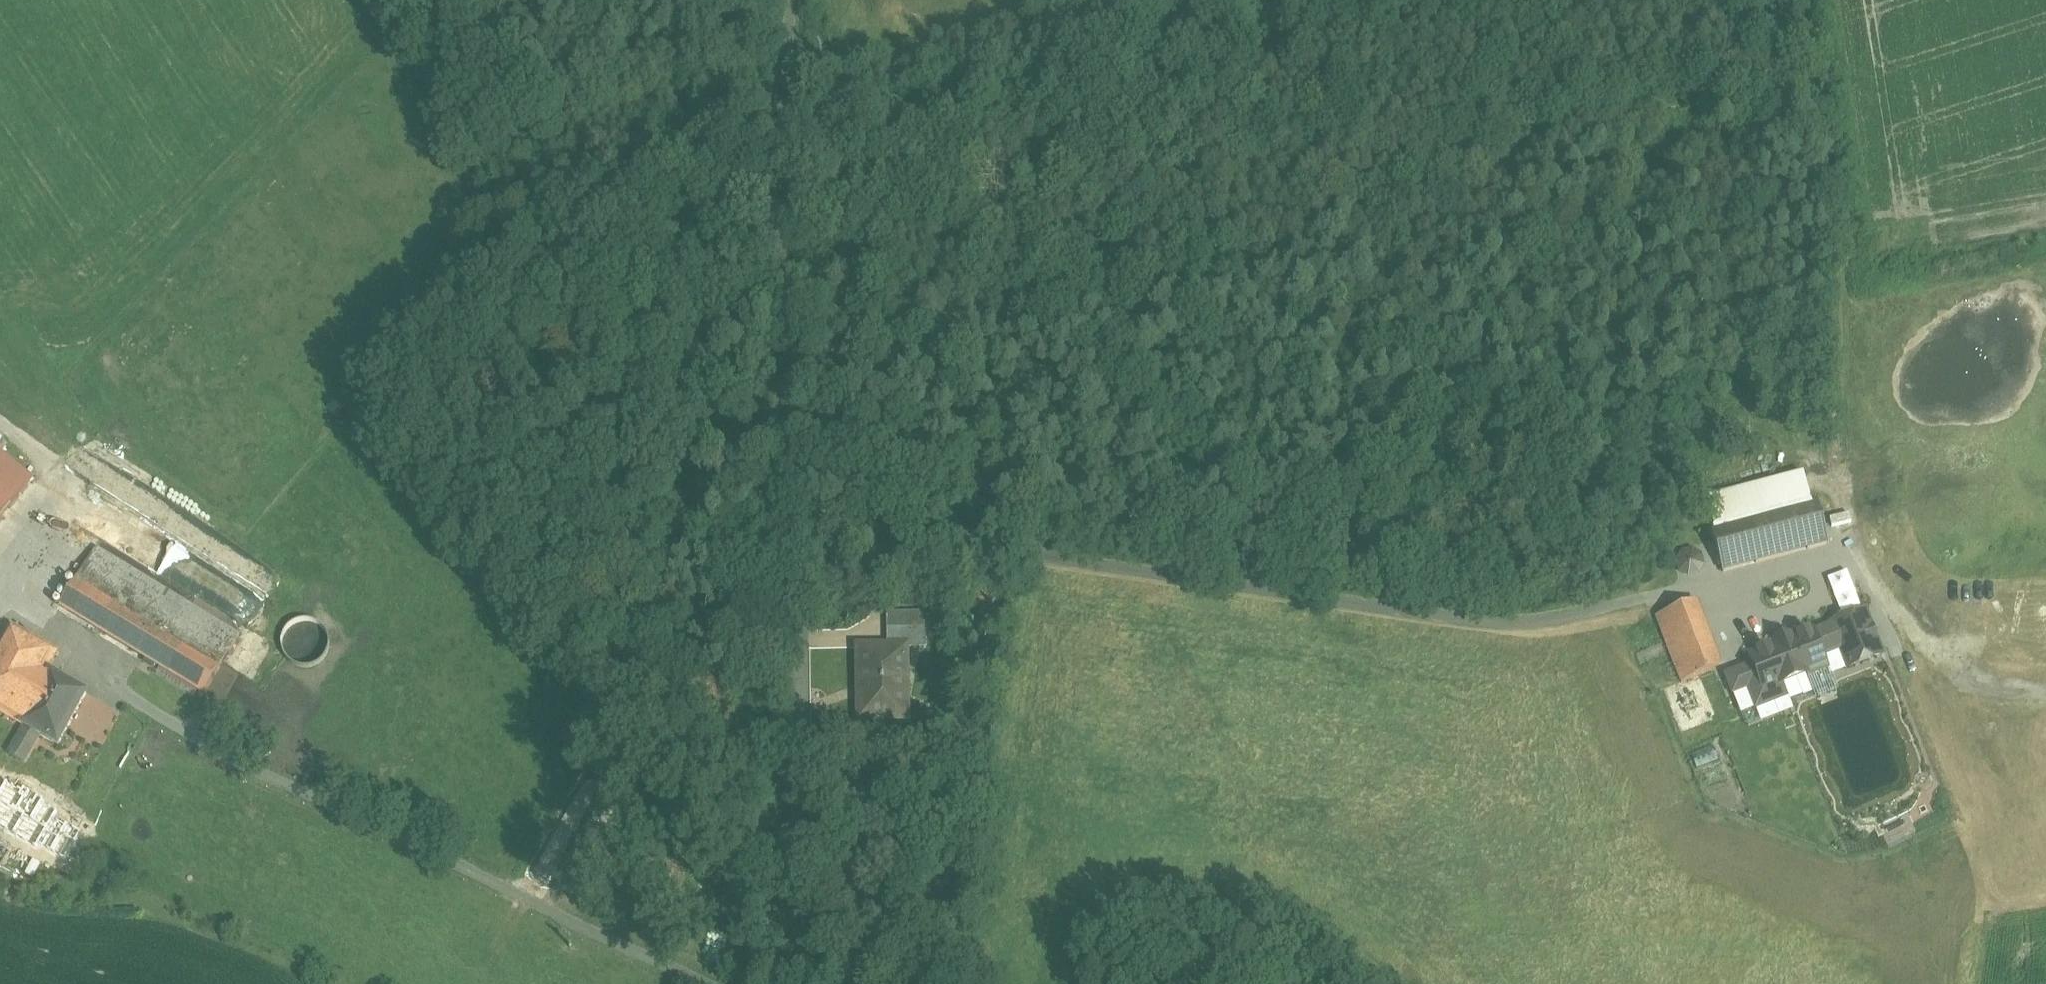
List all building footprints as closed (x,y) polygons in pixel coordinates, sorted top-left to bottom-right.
[(40,483),(0,452),(0,538),(40,483)] [(1826,500),(1709,530),(1725,580),(1841,549),(1826,500)] [(249,636),(105,547),(62,606),(208,699),(249,636)] [(1709,598),(1654,618),(1675,686),(1734,667),(1709,598)] [(854,642),(856,726),(916,727),(913,663),(929,655),(936,612),(883,614),(885,641),(854,642)] [(1787,674),(1802,714),(1813,745),(1893,715),(1857,618),(1777,647),(1787,674)] [(47,671),(58,651),(11,625),(0,645),(0,711),(18,722),(47,671)] [(88,694),(47,671),(18,722),(59,745),(88,694)] [(1758,730),(1802,714),(1787,674),(1754,686),(1753,684),(1723,695),(1740,742),(1760,735),(1758,730)] [(1898,730),(1871,740),(1906,834),(1933,823),(1898,730)]
